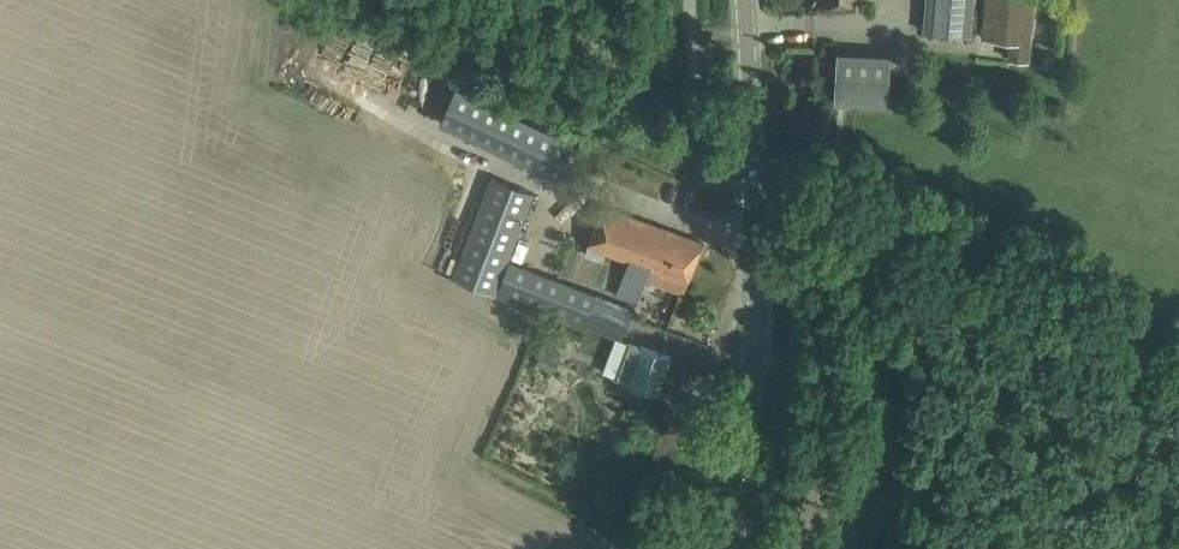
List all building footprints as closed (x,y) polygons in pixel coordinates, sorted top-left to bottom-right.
[(927,31),(971,36),(974,0),(929,0),(927,31)] [(984,37),(1010,39),(1008,58),(1030,60),(1037,0),(988,0),(984,37)] [(888,102),(891,55),(838,52),(835,99),(888,102)] [(441,121),(440,123),(564,181),(581,144),(458,85),(441,121)] [(493,176),(453,280),(493,295),(533,192),(493,176)] [(603,205),(587,247),(629,263),(624,276),(617,293),(637,301),(646,279),(682,293),(703,242),(603,205)] [(499,292),(497,297),(584,331),(586,326),(598,294),(512,260),(499,292)] [(598,294),(586,326),(621,340),(633,308),(598,294)] [(630,341),(616,377),(635,384),(657,392),(671,356),(648,347),(630,341)]
